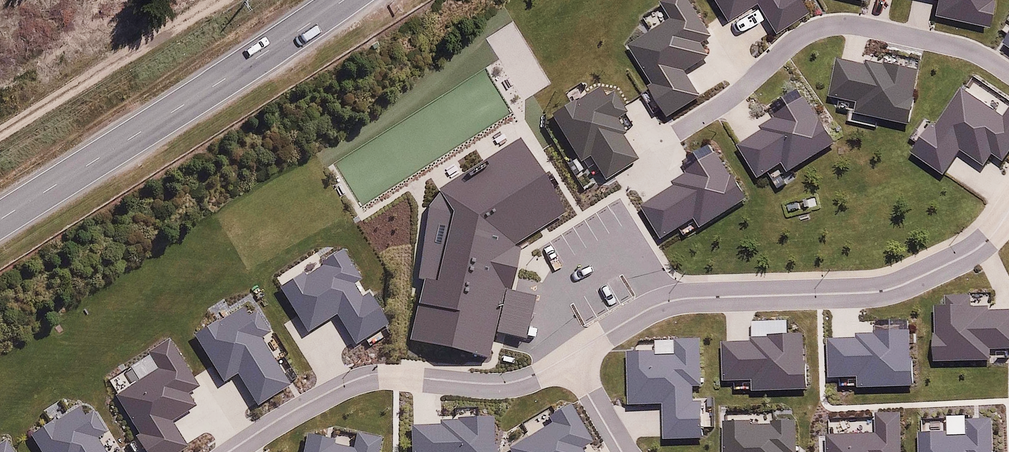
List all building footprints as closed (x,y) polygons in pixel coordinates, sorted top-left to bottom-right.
[(423,317),(502,333),(527,226),(588,189),(540,117),(447,187),(423,317)]
